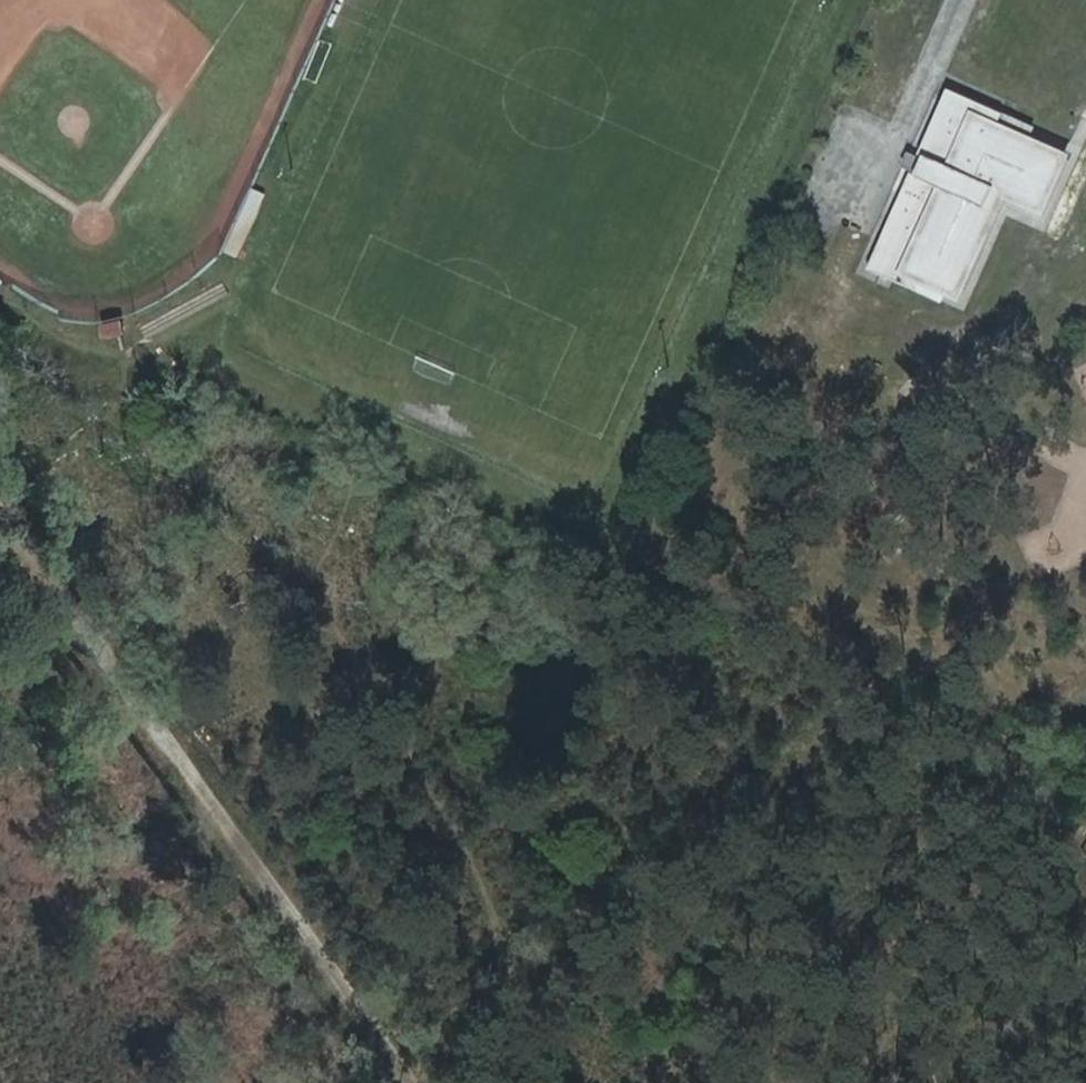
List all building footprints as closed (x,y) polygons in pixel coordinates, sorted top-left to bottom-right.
[(959,292),(1004,189),(1042,206),(1064,154),(997,125),(1003,111),(948,87),(919,152),(924,154),(916,173),(911,171),(869,267),(915,287),(921,275),(959,292)] [(121,320),(100,321),(102,337),(123,335),(121,320)]
